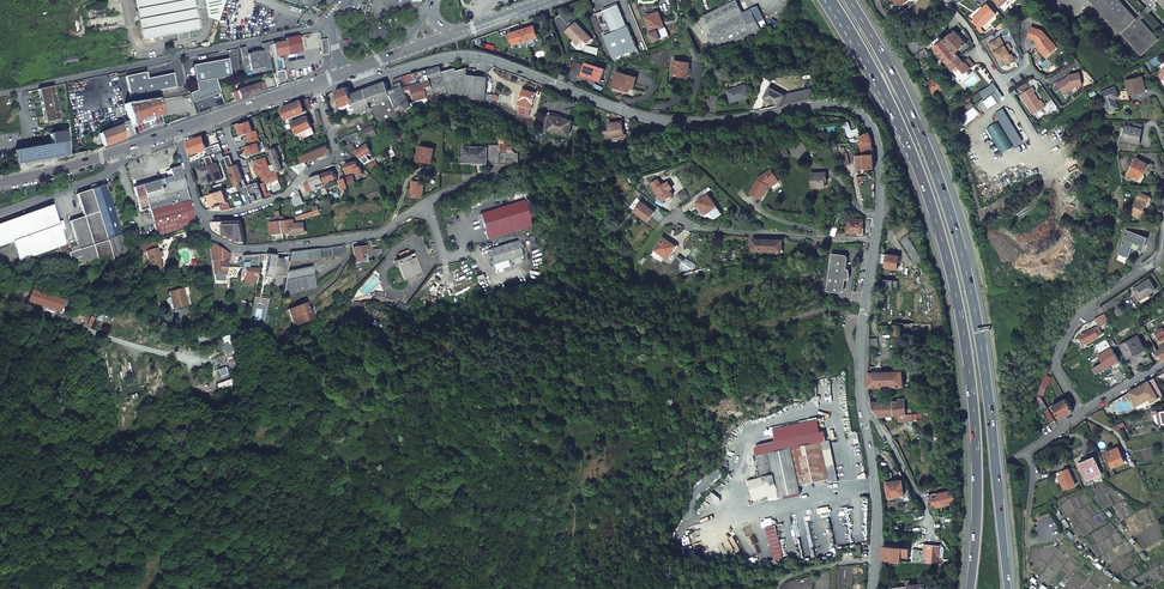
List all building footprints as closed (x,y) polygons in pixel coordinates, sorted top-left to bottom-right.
[(140,22),(138,22),(138,24),(140,24),(143,39),(165,35),(166,42),(178,40),(177,33),(188,31),(189,38),(197,36),(200,33),(199,29),(204,28),(205,27),(208,16),(205,0),(135,0),(140,22)] [(208,16),(219,20),(220,15),(217,0),(205,0),(208,16)] [(743,13),(736,0),(734,0),(703,16),(708,24),(714,21),(717,26),(743,13)] [(1140,56),(1158,39),(1141,19),(1143,17),(1140,13),(1136,17),(1120,0),(1090,0),(1140,56)] [(1148,5),(1152,9),(1157,4),(1155,2),(1157,0),(1143,0),(1148,5)] [(972,18),(980,27),(988,19),(995,13),(986,3),(979,10),(980,11),(972,18)] [(636,49),(627,26),(626,27),(618,5),(602,11),(611,32),(603,35),(605,42),(612,59),(636,49)] [(1148,5),(1140,13),(1143,17),(1152,9),(1148,5)] [(743,13),(717,26),(714,21),(708,24),(711,30),(710,30),(721,51),(762,31),(758,23),(765,19),(757,6),(743,13)] [(664,28),(658,13),(644,18),(650,33),(649,34),(653,42),(660,39),(657,31),(664,28)] [(767,23),(771,28),(781,23),(772,18),(767,23)] [(579,44),(589,36),(577,22),(566,31),(572,39),(574,38),(579,44)] [(527,40),(539,36),(536,25),(523,28),(527,40)] [(1042,30),(1031,26),(1027,37),(1035,40),(1036,41),(1039,45),(1038,46),(1037,47),(1045,57),(1051,52),(1048,48),(1054,43),(1042,30)] [(513,44),(527,40),(523,28),(510,32),(513,44)] [(957,33),(954,30),(942,40),(955,53),(965,45),(966,43),(957,33)] [(177,33),(178,40),(189,38),(188,31),(177,33)] [(284,41),(272,44),(275,56),(301,51),(298,35),(284,38),(284,41)] [(930,43),(948,65),(958,57),(955,53),(942,40),(939,36),(930,43)] [(997,38),(989,43),(999,61),(1003,59),(1006,63),(1014,59),(1009,50),(1011,48),(1008,43),(1004,45),(1002,47),(997,38)] [(320,39),(321,52),(322,55),(328,55),(326,39),(320,39)] [(245,46),(239,47),(243,65),(249,64),(250,70),(265,67),(264,61),(270,59),(266,42),(261,43),(263,50),(246,53),(245,46)] [(1057,47),(1054,43),(1048,48),(1051,52),(1057,47)] [(924,48),(914,56),(917,60),(926,52),(924,48)] [(917,62),(928,54),(926,52),(917,60),(916,60),(917,62)] [(958,67),(964,74),(970,68),(965,62),(964,63),(958,57),(948,65),(952,71),(958,67)] [(192,65),(197,90),(194,91),(190,92),(189,93),(190,93),(193,102),(219,97),(217,86),(215,78),(231,75),(228,58),(192,65)] [(672,73),(687,76),(690,62),(675,59),(672,73)] [(587,65),(580,62),(576,73),(583,76),(584,74),(601,80),(605,69),(588,63),(587,65)] [(434,102),(435,105),(446,101),(448,107),(449,109),(453,108),(467,103),(465,99),(464,98),(464,97),(467,74),(468,67),(465,67),(456,69),(455,67),(441,71),(440,65),(429,68),(427,69),(435,96),(433,97),(434,102)] [(410,107),(411,109),(434,102),(433,97),(435,96),(427,69),(426,70),(412,74),(414,84),(411,85),(404,87),(410,107)] [(126,76),(130,96),(176,87),(173,73),(147,78),(146,72),(126,76)] [(617,72),(613,87),(625,90),(627,86),(630,87),(634,88),(637,76),(617,72)] [(1082,84),(1079,72),(1068,74),(1069,75),(1066,77),(1067,80),(1064,80),(1058,85),(1063,93),(1072,88),(1071,86),(1082,84)] [(487,76),(467,74),(464,97),(484,100),(488,101),(489,97),(485,97),(487,76)] [(947,84),(940,74),(935,77),(934,75),(930,78),(931,80),(926,83),(933,94),(947,84)] [(1056,82),(1058,85),(1064,80),(1067,80),(1066,77),(1069,75),(1068,74),(1056,82)] [(1129,100),(1127,94),(1139,92),(1139,89),(1145,88),(1142,77),(1126,80),(1129,91),(1116,91),(1115,87),(1101,92),(1109,112),(1118,108),(1119,107),(1120,106),(1120,105),(1120,102),(1129,100)] [(263,81),(232,92),(234,100),(266,89),(263,81)] [(399,117),(389,91),(386,82),(365,90),(375,118),(377,123),(386,119),(388,126),(399,117)] [(745,84),(728,90),(732,102),(749,96),(745,84)] [(61,119),(54,86),(39,89),(46,122),(61,119)] [(346,104),(354,101),(348,86),(335,91),(337,95),(340,104),(341,106),(346,104)] [(389,91),(399,117),(410,107),(404,87),(403,86),(401,87),(395,89),(389,91)] [(1032,86),(1021,94),(1034,113),(1044,107),(1039,100),(1034,91),(1035,90),(1032,86)] [(784,95),(770,87),(764,98),(778,105),(784,104),(814,98),(811,89),(787,93),(786,95),(785,95),(784,95)] [(531,108),(535,93),(523,89),(519,104),(531,108)] [(301,101),(282,107),(286,118),(306,111),(305,110),(311,108),(311,104),(309,98),(302,101),(301,101)] [(135,134),(165,124),(156,99),(124,103),(135,134)] [(1003,125),(1010,120),(1003,108),(995,113),(1003,125)] [(351,116),(358,113),(357,110),(344,115),(345,117),(341,118),(342,120),(351,116)] [(548,130),(570,135),(573,121),(551,115),(548,130)] [(298,134),(312,127),(311,125),(309,119),(308,117),(308,116),(286,125),(288,129),(294,127),(297,134),(298,134)] [(300,140),(316,133),(309,119),(311,125),(312,127),(298,134),(300,140)] [(1015,145),(1023,140),(1010,120),(1003,125),(1015,145)] [(251,121),(239,125),(243,135),(248,133),(252,145),(247,146),(250,156),(261,152),(259,143),(261,142),(257,130),(254,131),(251,121)] [(605,138),(624,135),(623,132),(622,122),(609,124),(609,131),(604,132),(605,138)] [(121,125),(99,132),(104,145),(126,138),(121,125)] [(367,137),(376,134),(373,126),(364,130),(367,137)] [(1139,144),(1142,130),(1126,127),(1123,141),(1139,144)] [(17,165),(69,155),(66,132),(49,134),(50,146),(15,149),(17,165)] [(867,133),(859,136),(861,142),(871,142),(867,133)] [(208,148),(206,145),(208,144),(207,140),(205,141),(203,136),(189,142),(193,154),(199,152),(199,154),(190,157),(191,163),(200,160),(209,156),(208,153),(207,149),(208,149),(208,148)] [(873,169),(872,151),(871,142),(861,142),(861,154),(856,155),(858,169),(873,169)] [(348,146),(351,149),(353,152),(356,150),(352,143),(348,146)] [(368,143),(356,151),(357,152),(360,158),(371,151),(368,143)] [(421,145),(418,160),(432,163),(435,148),(421,145)] [(489,164),(520,164),(520,152),(500,152),(500,145),(463,145),(463,160),(487,161),(487,167),(489,167),(489,164)] [(270,150),(273,159),(279,157),(280,157),(277,147),(270,150)] [(839,147),(842,165),(848,164),(846,152),(843,152),(842,147),(839,147)] [(781,158),(790,154),(788,149),(783,150),(778,151),(781,158)] [(305,162),(306,162),(311,160),(309,155),(301,157),(303,163),(305,162)] [(256,166),(258,175),(261,174),(263,173),(264,175),(266,183),(280,178),(277,171),(271,173),(266,157),(257,160),(258,165),(256,166)] [(277,171),(283,169),(289,167),(287,162),(282,164),(281,162),(279,157),(273,159),(277,171)] [(1136,159),(1127,175),(1138,181),(1141,176),(1142,177),(1148,166),(1136,159)] [(200,160),(191,164),(192,169),(201,165),(200,160)] [(347,164),(345,164),(348,173),(356,171),(357,175),(363,173),(361,165),(362,165),(357,161),(347,164)] [(300,174),(308,165),(307,163),(306,162),(305,162),(303,163),(293,166),(300,174)] [(208,175),(211,184),(223,180),(218,163),(199,169),(202,177),(208,175)] [(138,205),(187,193),(180,167),(169,170),(171,177),(168,178),(157,181),(157,180),(133,186),(138,205)] [(244,180),(240,169),(233,171),(232,169),(229,170),(235,187),(238,185),(239,189),(247,186),(245,180),(244,180)] [(761,198),(769,185),(771,184),(770,182),(778,178),(772,169),(760,176),(751,192),(761,198)] [(323,174),(326,183),(326,185),(327,187),(327,188),(337,185),(335,178),(336,178),(334,171),(323,174)] [(826,173),(811,174),(811,188),(824,188),(824,180),(826,180),(826,173)] [(309,191),(326,185),(326,183),(323,174),(311,178),(308,182),(307,183),(309,191)] [(347,184),(355,182),(353,175),(345,177),(347,184)] [(339,179),(342,190),(348,187),(347,184),(345,177),(339,179)] [(771,184),(769,185),(770,186),(779,180),(778,178),(770,182),(771,184)] [(129,257),(123,237),(126,236),(123,227),(120,228),(119,227),(123,226),(117,205),(112,206),(110,198),(114,197),(112,192),(108,193),(106,187),(111,185),(110,183),(109,181),(104,183),(104,184),(103,185),(77,194),(84,216),(100,266),(129,257)] [(413,181),(412,197),(423,198),(424,182),(413,181)] [(248,185),(254,202),(264,199),(260,185),(259,182),(248,185)] [(673,195),(665,183),(655,189),(662,201),(673,195)] [(230,209),(223,190),(210,195),(214,208),(221,206),(222,210),(230,209)] [(303,202),(299,190),(293,199),(295,206),(303,202)] [(138,205),(140,211),(149,208),(149,211),(151,211),(158,239),(175,233),(185,228),(189,227),(182,201),(189,200),(187,193),(138,205)] [(1138,193),(1128,213),(1141,220),(1149,204),(1147,202),(1148,198),(1138,193)] [(717,206),(708,194),(697,202),(706,214),(717,206)] [(480,207),(485,228),(521,219),(516,198),(480,207)] [(194,218),(189,200),(182,201),(189,227),(195,226),(196,225),(194,218)] [(655,212),(641,201),(634,211),(647,221),(655,212)] [(65,244),(52,205),(0,224),(0,246),(13,242),(20,260),(58,246),(65,244)] [(722,213),(717,206),(706,214),(717,217),(722,213)] [(298,219),(322,212),(321,209),(297,216),(298,219)] [(100,266),(84,216),(69,221),(78,250),(68,253),(75,274),(100,266)] [(847,233),(861,233),(862,219),(848,218),(847,233)] [(294,219),(285,220),(283,220),(283,223),(284,232),(291,232),(291,234),(305,232),(305,222),(295,223),(294,219)] [(216,232),(231,240),(235,242),(241,244),(245,244),(244,240),(243,231),(241,220),(216,222),(213,222),(213,226),(215,231),(216,232)] [(284,232),(283,223),(283,220),(280,220),(279,220),(270,221),(272,234),(277,234),(277,239),(285,238),(284,232)] [(1127,258),(1131,247),(1142,251),(1146,239),(1126,232),(1117,254),(1127,258)] [(899,239),(916,264),(917,264),(922,260),(906,235),(899,239)] [(781,240),(753,239),(752,250),(781,251),(781,240)] [(657,252),(670,261),(679,249),(666,240),(657,252)] [(145,251),(157,248),(155,242),(143,245),(145,251)] [(517,242),(488,250),(492,265),(507,261),(520,256),(517,242)] [(210,245),(214,274),(216,280),(227,281),(228,261),(230,261),(231,253),(213,244),(210,245)] [(289,261),(340,255),(340,254),(344,254),(343,244),(309,249),(291,251),(289,261)] [(357,247),(353,247),(354,257),(354,261),(364,261),(364,259),(361,259),(360,254),(366,253),(365,246),(362,246),(357,247)] [(157,248),(145,251),(150,267),(162,263),(160,258),(162,257),(163,250),(158,251),(157,248)] [(395,262),(403,280),(420,273),(413,255),(409,256),(407,251),(397,255),(399,260),(395,262)] [(267,260),(266,273),(273,274),(275,259),(276,252),(266,254),(265,260),(267,260)] [(245,264),(245,277),(258,277),(258,269),(259,269),(260,254),(244,256),(244,259),(243,263),(245,264)] [(843,291),(844,280),(845,273),(847,259),(845,255),(831,254),(825,291),(840,293),(843,291)] [(884,268),(897,269),(898,256),(885,254),(884,268)] [(273,274),(285,276),(287,276),(288,272),(288,268),(289,262),(288,262),(288,257),(279,258),(279,260),(275,259),(273,274)] [(494,271),(508,267),(507,261),(492,265),(494,271)] [(152,271),(163,267),(162,263),(150,267),(152,271)] [(285,296),(318,288),(314,267),(288,272),(287,276),(285,296)] [(800,282),(814,281),(814,274),(799,274),(800,282)] [(898,280),(884,280),(883,289),(894,290),(897,290),(898,280)] [(1139,300),(1155,290),(1149,280),(1133,289),(1139,300)] [(174,308),(188,303),(184,291),(181,292),(180,287),(168,291),(174,308)] [(42,304),(45,295),(37,292),(34,302),(42,304)] [(59,299),(45,295),(42,304),(56,308),(59,299)] [(294,325),(313,317),(310,309),(308,310),(305,303),(288,309),(294,325)] [(1098,326),(1107,320),(1102,313),(1093,318),(1098,326)] [(172,322),(166,315),(157,325),(163,331),(172,322)] [(911,323),(919,324),(920,316),(911,316),(911,323)] [(893,333),(893,342),(901,342),(901,336),(900,331),(900,326),(899,326),(893,326),(893,333)] [(1086,343),(1097,337),(1101,334),(1099,329),(1094,332),(1093,329),(1081,334),(1083,337),(1086,343)] [(1126,358),(1143,349),(1137,336),(1120,345),(1126,358)] [(1104,348),(1107,347),(1108,348),(1110,347),(1106,339),(1100,342),(1104,348)] [(1155,351),(1160,361),(1163,359),(1163,347),(1155,351)] [(1095,375),(1118,361),(1111,349),(1098,356),(1101,364),(1092,369),(1095,375)] [(868,386),(904,386),(903,378),(902,372),(869,373),(868,386)] [(1047,385),(1050,378),(1045,376),(1044,379),(1042,383),(1046,385),(1047,385)] [(1151,403),(1163,396),(1156,382),(1154,378),(1135,389),(1129,393),(1137,406),(1149,400),(1151,403)] [(1044,412),(1050,423),(1054,421),(1041,398),(1046,385),(1042,383),(1036,397),(1044,412)] [(899,402),(892,402),(893,416),(906,415),(905,399),(899,399),(899,402)] [(1065,399),(1051,407),(1058,419),(1072,411),(1065,399)] [(892,402),(870,403),(873,411),(877,416),(893,416),(892,402)] [(765,471),(765,473),(766,475),(763,476),(765,485),(775,483),(778,496),(800,491),(798,484),(828,478),(828,480),(832,480),(832,482),(837,481),(834,465),(825,466),(822,451),(830,449),(828,440),(823,441),(823,440),(820,440),(821,442),(769,453),(769,452),(757,454),(759,464),(762,467),(763,469),(764,469),(764,470),(765,471)] [(1112,468),(1125,463),(1118,448),(1106,453),(1112,468)] [(1087,482),(1102,476),(1095,458),(1079,464),(1087,482)] [(1075,485),(1068,469),(1062,471),(1063,475),(1058,477),(1064,490),(1075,485)] [(888,498),(904,495),(901,480),(886,483),(888,498)] [(939,508),(941,507),(941,506),(952,504),(957,502),(950,491),(928,496),(932,504),(933,508),(938,507),(939,508)] [(828,527),(813,529),(814,545),(829,544),(828,527)] [(924,550),(912,549),(911,562),(938,564),(944,558),(944,549),(940,549),(941,546),(925,545),(924,550)] [(910,548),(883,546),(882,560),(889,560),(899,561),(908,562),(910,548)]
